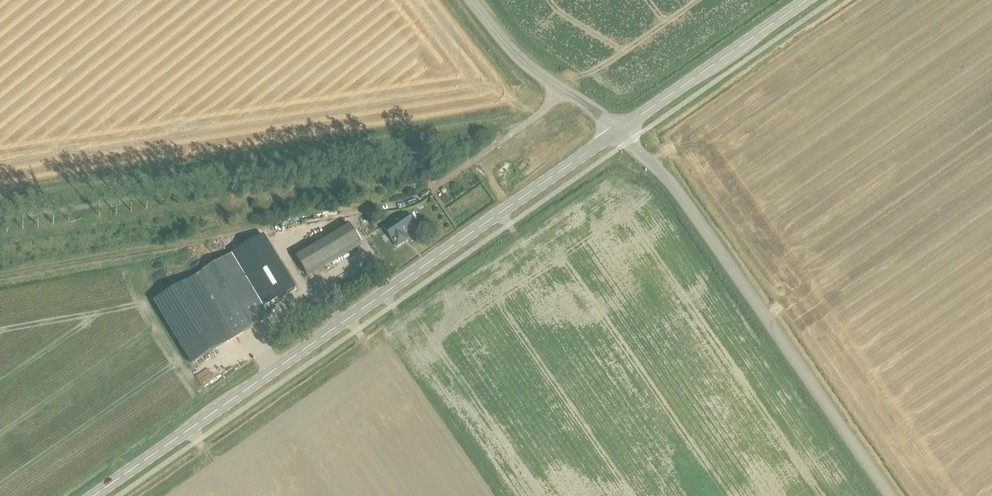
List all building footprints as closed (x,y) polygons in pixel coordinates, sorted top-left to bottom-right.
[(401,236),(415,226),(405,213),(383,228),(393,241),(397,247),(405,242),(401,236)] [(308,277),(360,246),(347,224),(295,255),(308,277)] [(265,237),(233,256),(264,307),(271,303),(277,299),(295,288),(294,287),(289,278),(285,271),(265,237)] [(232,257),(155,303),(191,364),(268,318),(232,257)] [(329,280),(333,286),(339,282),(335,276),(329,280)]
